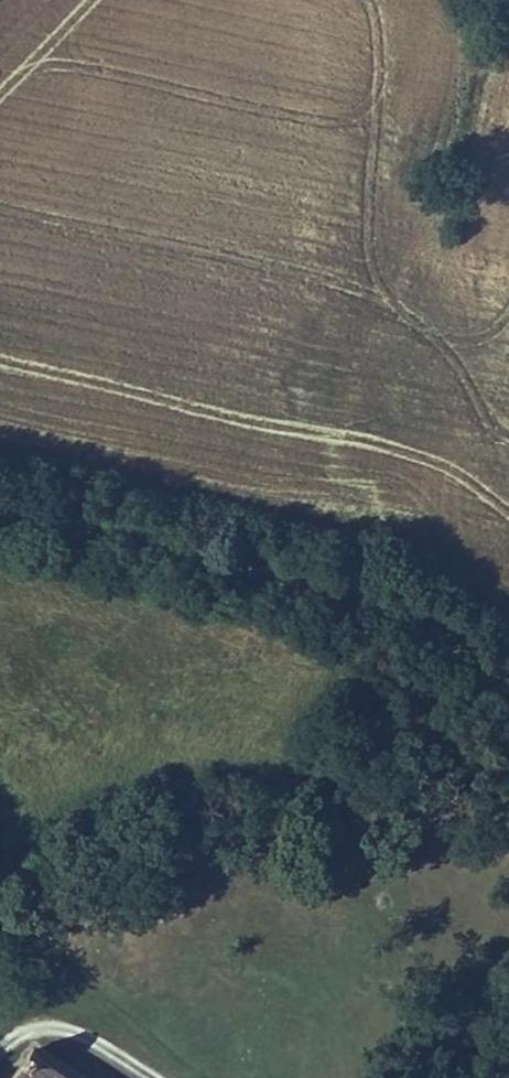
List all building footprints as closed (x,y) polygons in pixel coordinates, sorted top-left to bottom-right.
[(58,1047),(56,1029),(41,1032),(46,1049),(18,1077),(116,1077),(58,1047)]
